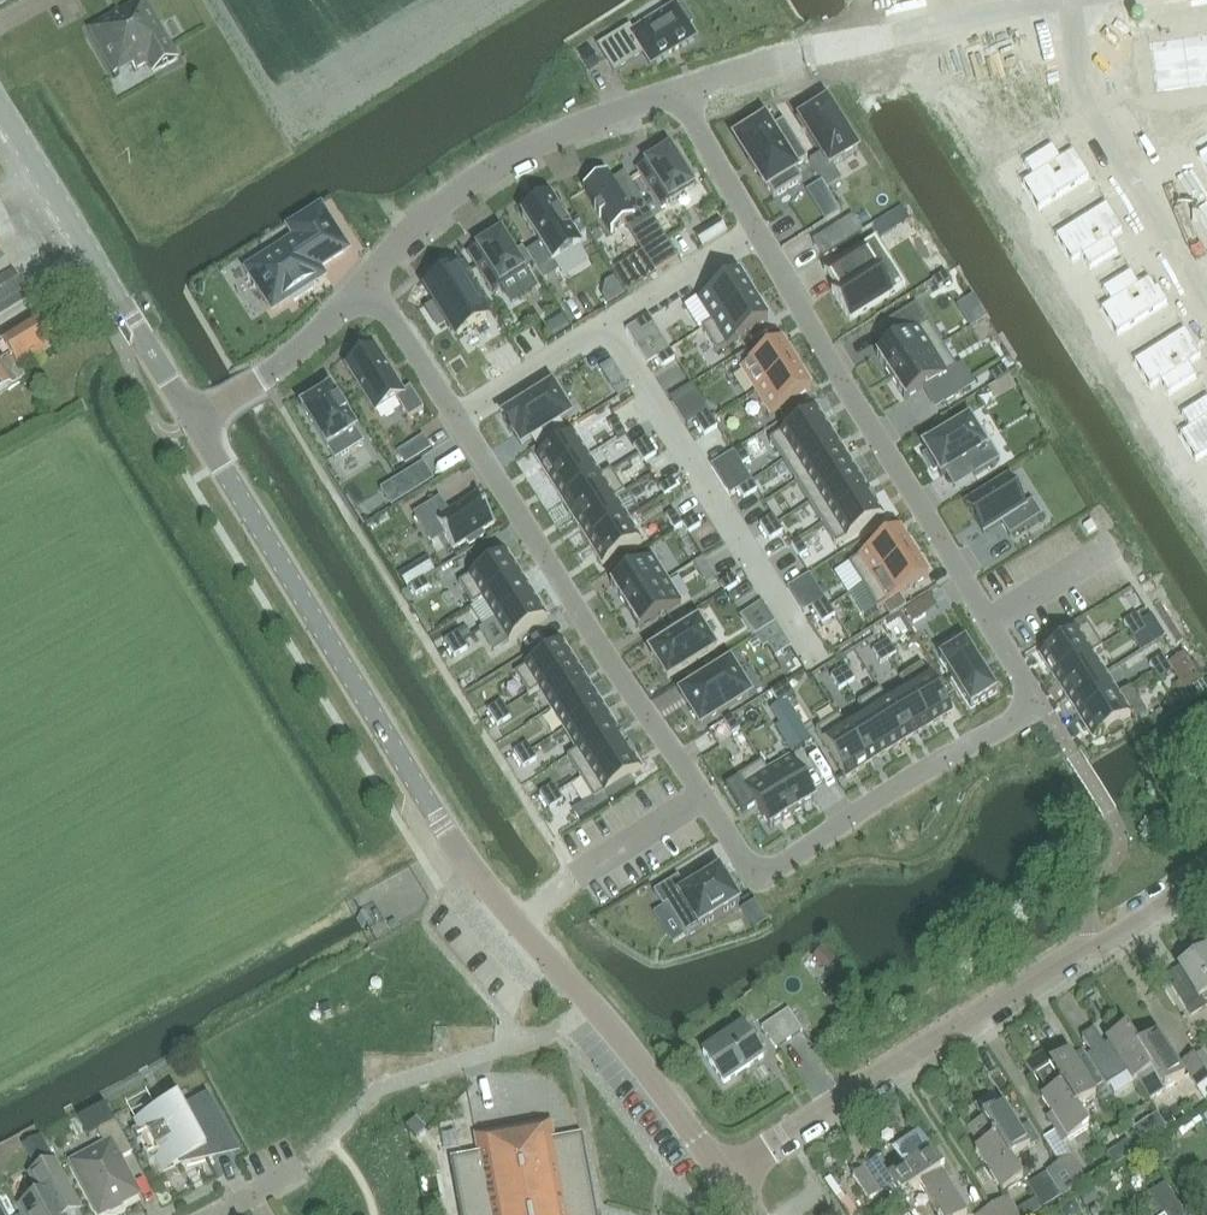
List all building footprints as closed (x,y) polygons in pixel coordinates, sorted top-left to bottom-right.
[(114,77),(132,67),(134,71),(147,64),(153,74),(177,60),(144,0),(89,30),(114,77)] [(629,29),(599,48),(614,73),(643,55),(650,67),(697,38),(695,36),(688,26),(693,23),(682,7),(678,10),(676,6),(632,33),(629,29)] [(1182,38),(1189,88),(1206,86),(1206,35),(1182,38)] [(1182,38),(1150,42),(1156,93),(1189,88),(1182,38)] [(591,53),(582,59),(589,70),(598,65),(591,53)] [(826,102),(800,118),(823,154),(810,162),(827,190),(840,182),(832,168),(857,152),(826,102)] [(1192,115),(1200,127),(1206,122),(1200,110),(1192,115)] [(1192,115),(1184,120),(1192,132),(1200,127),(1192,115)] [(1184,120),(1176,125),(1184,137),(1192,132),(1184,120)] [(764,122),(736,140),(773,199),(802,182),(793,169),(807,160),(783,121),(769,130),(764,122)] [(1195,141),(1203,153),(1206,151),(1206,142),(1203,136),(1195,141)] [(643,164),(635,169),(659,208),(667,203),(668,204),(695,187),(669,145),(642,162),(643,164)] [(1052,146),(1026,162),(1034,175),(1028,180),(1045,207),(1090,179),(1073,151),(1060,159),(1052,146)] [(1197,157),(1206,174),(1206,151),(1203,153),(1197,157)] [(603,176),(582,189),(610,234),(626,224),(654,269),(675,257),(627,178),(610,187),(603,176)] [(550,199),(522,216),(540,245),(526,254),(544,282),(559,273),(554,264),(581,248),(571,233),(575,230),(562,210),(558,212),(550,199)] [(1106,205),(1061,233),(1078,260),(1085,256),(1093,269),(1119,253),(1111,240),(1123,232),(1106,205)] [(272,309),(291,298),(294,303),(313,291),(309,286),(323,277),(317,269),(346,250),(320,210),(290,230),(296,240),(248,271),(272,309)] [(880,236),(892,228),(885,218),(873,226),(880,236)] [(835,228),(812,242),(822,257),(844,243),(835,228)] [(706,232),(696,238),(703,248),(712,242),(706,232)] [(501,233),(467,254),(492,292),(501,287),(511,303),(536,288),(524,271),(532,265),(522,249),(514,254),(501,233)] [(826,270),(824,271),(825,273),(835,289),(831,292),(850,322),(905,287),(875,239),(831,267),(826,270)] [(11,270),(0,252),(0,276),(11,270)] [(11,270),(0,276),(0,314),(28,297),(11,270)] [(1131,272),(1105,288),(1113,301),(1106,305),(1123,333),(1169,305),(1158,288),(1155,289),(1149,279),(1139,285),(1131,272)] [(945,274),(932,282),(937,290),(950,282),(945,274)] [(455,275),(421,296),(446,337),(480,317),(455,275)] [(739,276),(698,302),(711,324),(753,298),(739,276)] [(711,324),(702,330),(717,354),(768,322),(753,298),(711,324)] [(900,341),(877,355),(891,378),(942,346),(928,323),(916,305),(888,322),(900,341)] [(648,317),(635,325),(640,333),(653,325),(648,317)] [(56,344),(40,318),(2,342),(12,358),(0,365),(0,394),(26,378),(19,367),(56,344)] [(635,346),(657,331),(653,325),(640,333),(635,325),(625,331),(635,346)] [(1184,330),(1139,358),(1157,386),(1163,382),(1172,395),(1197,379),(1189,366),(1202,358),(1184,330)] [(782,344),(740,370),(755,393),(796,367),(782,344)] [(942,346),(891,378),(905,401),(932,385),(944,404),(965,392),(952,372),(956,369),(942,346)] [(375,350),(346,368),(375,413),(396,400),(408,420),(424,410),(410,388),(402,393),(375,350)] [(670,351),(657,359),(662,367),(675,359),(670,351)] [(620,377),(612,363),(600,370),(609,384),(620,377)] [(796,367),(755,393),(769,416),(810,390),(796,367)] [(1003,368),(990,376),(995,384),(1009,376),(1003,368)] [(552,386),(504,418),(521,445),(571,415),(552,386)] [(303,407),(301,408),(302,410),(303,410),(335,461),(363,443),(331,392),(332,392),(330,389),(328,391),(329,391),(304,407),(303,407)] [(1183,414),(1191,427),(1185,431),(1202,459),(1206,456),(1206,399),(1183,414)] [(818,411),(769,441),(783,463),(831,432),(818,411)] [(707,412),(694,420),(699,428),(712,420),(707,412)] [(712,420),(699,428),(704,436),(717,428),(712,420)] [(925,446),(923,447),(924,450),(925,450),(927,454),(923,456),(933,473),(937,470),(939,474),(939,475),(941,477),(943,476),(943,475),(945,474),(966,461),(975,476),(1000,461),(990,445),(985,448),(969,420),(926,446),(925,446)] [(617,421),(609,426),(617,439),(625,434),(617,421)] [(831,432),(783,463),(796,484),(844,453),(831,432)] [(575,435),(536,460),(549,481),(588,457),(575,435)] [(423,437),(414,443),(422,456),(431,450),(423,437)] [(646,439),(633,447),(638,455),(651,447),(646,439)] [(651,447),(638,455),(643,463),(656,454),(651,447)] [(741,447),(733,452),(741,466),(749,461),(741,447)] [(844,453),(796,484),(809,505),(857,474),(844,453)] [(588,457),(549,481),(562,502),(601,478),(601,477),(588,457)] [(423,464),(406,475),(416,492),(434,481),(423,464)] [(601,478),(562,502),(576,523),(614,499),(615,500),(625,493),(610,471),(601,477),(601,478)] [(857,474),(809,505),(822,526),(871,495),(857,474)] [(1007,479),(965,505),(983,535),(1001,524),(1009,537),(1042,517),(1032,501),(1024,506),(1007,479)] [(672,480),(659,488),(664,496),(677,488),(672,480)] [(752,482),(739,490),(744,499),(757,491),(752,482)] [(871,495),(822,526),(835,547),(884,517),(871,495)] [(439,500),(415,516),(424,531),(437,523),(444,535),(453,550),(494,524),(476,496),(448,514),(439,500)] [(1193,498),(1179,507),(1184,516),(1198,507),(1193,498)] [(614,499),(576,523),(589,544),(627,520),(615,500),(614,499)] [(673,511),(665,516),(673,529),(681,524),(673,511)] [(773,516),(760,524),(765,532),(778,524),(773,516)] [(695,517),(682,526),(687,534),(701,526),(695,517)] [(627,520),(589,544),(602,565),(641,541),(627,520)] [(778,524),(765,532),(770,540),(783,532),(778,524)] [(899,532),(848,564),(863,587),(914,555),(899,532)] [(799,540),(791,545),(799,558),(807,553),(799,540)] [(507,554),(459,584),(473,607),(482,601),(482,600),(521,575),(507,554)] [(914,555),(863,587),(877,610),(882,607),(899,597),(928,578),(914,555)] [(652,558),(611,584),(626,607),(667,581),(652,558)] [(407,589),(420,581),(411,567),(399,575),(407,589)] [(521,575),(482,600),(482,601),(495,621),(534,597),(521,575)] [(732,577),(719,585),(724,593),(737,585),(732,577)] [(424,580),(411,588),(416,596),(429,588),(424,580)] [(667,581),(626,607),(640,630),(681,604),(667,581)] [(534,597),(495,621),(509,642),(547,618),(534,597)] [(899,597),(882,607),(889,618),(899,612),(906,608),(899,597)] [(825,600),(812,608),(817,616),(830,608),(825,600)] [(916,603),(904,611),(912,623),(924,616),(916,603)] [(830,608),(817,616),(822,624),(835,615),(830,608)] [(661,646),(650,652),(667,679),(715,650),(698,622),(696,623),(690,615),(655,637),(661,646)] [(1136,615),(1123,624),(1128,631),(1141,623),(1136,615)] [(1141,623),(1128,631),(1133,639),(1146,631),(1141,623)] [(774,658),(790,649),(775,624),(754,637),(762,649),(767,646),(774,658)] [(1088,626),(1039,656),(1054,679),(1093,655),(1102,649),(1088,626)] [(457,633),(444,641),(449,649),(462,641),(457,633)] [(956,634),(935,647),(942,658),(940,658),(971,708),(995,692),(965,643),(962,645),(956,634)] [(462,641),(449,649),(454,657),(467,649),(462,641)] [(888,641),(880,646),(888,659),(896,654),(888,641)] [(524,668),(515,674),(529,697),(539,691),(538,689),(577,665),(563,644),(524,668)] [(880,646),(872,651),(880,664),(888,659),(880,646)] [(1093,655),(1054,679),(1066,699),(1105,675),(1093,655)] [(1176,659),(1167,664),(1172,672),(1179,684),(1174,687),(1179,696),(1201,683),(1183,655),(1176,659)] [(1162,657),(1149,665),(1154,673),(1167,664),(1162,657)] [(1167,664),(1154,673),(1159,681),(1172,672),(1167,664)] [(577,665),(538,689),(539,691),(551,710),(590,686),(577,665)] [(692,688),(682,695),(689,707),(688,708),(690,710),(691,709),(698,721),(696,721),(698,724),(699,723),(701,725),(748,695),(729,665),(707,679),(702,670),(687,680),(692,688)] [(846,667),(838,672),(847,685),(854,681),(846,667)] [(838,672),(831,677),(839,690),(847,685),(838,672)] [(928,674),(906,688),(930,727),(952,713),(928,674)] [(1105,675),(1066,699),(1079,719),(1118,695),(1105,675)] [(786,682),(778,687),(787,700),(795,695),(786,682)] [(590,686),(551,710),(564,731),(603,707),(590,686)] [(778,687),(771,692),(779,705),(787,700),(778,687)] [(886,700),(885,701),(909,740),(930,727),(906,688),(886,700)] [(1118,695),(1079,719),(1093,742),(1131,717),(1134,721),(1146,713),(1130,688),(1118,695)] [(880,691),(857,705),(863,715),(864,714),(889,753),(909,740),(885,701),(886,700),(880,691)] [(501,702),(487,711),(492,718),(506,710),(501,702)] [(603,707),(564,731),(577,751),(577,752),(616,728),(603,707)] [(506,710),(492,718),(497,726),(510,718),(506,710)] [(844,726),(844,727),(868,766),(889,753),(864,714),(863,715),(844,726)] [(780,725),(776,728),(792,754),(811,741),(795,716),(780,725)] [(731,717),(723,722),(731,735),(740,730),(731,717)] [(838,717),(816,731),(846,779),(868,766),(844,727),(844,726),(838,717)] [(577,751),(567,757),(580,779),(629,749),(616,728),(577,752),(577,751)] [(527,744),(514,752),(518,760),(531,752),(527,744)] [(629,749),(580,779),(594,801),(603,795),(629,779),(643,771),(629,749)] [(531,752),(518,760),(523,768),(536,760),(531,752)] [(768,773),(767,774),(793,815),(816,801),(790,759),(768,773)] [(762,763),(738,778),(754,804),(770,829),(793,815),(767,774),(768,773),(762,763)] [(738,778),(726,786),(742,812),(754,804),(738,778)] [(629,779),(603,795),(608,803),(634,787),(629,779)] [(552,786),(539,794),(544,802),(557,794),(552,786)] [(557,794),(544,802),(549,810),(562,802),(557,794)] [(678,876),(653,891),(663,907),(666,905),(686,937),(741,904),(719,870),(686,890),(678,876)] [(1180,969),(1181,971),(1167,979),(1191,1017),(1206,1007),(1206,952),(1180,969)] [(788,1012),(761,1030),(775,1051),(803,1033),(788,1012)] [(1133,1084),(1152,1072),(1138,1049),(1126,1030),(1122,1032),(1118,1025),(1106,1034),(1110,1040),(1106,1042),(1108,1046),(1105,1049),(1094,1031),(1082,1039),(1092,1056),(1087,1060),(1104,1087),(1125,1073),(1133,1084)] [(742,1028),(702,1055),(723,1086),(764,1059),(742,1028)] [(1152,1072),(1137,1082),(1149,1101),(1165,1092),(1185,1079),(1158,1037),(1138,1049),(1152,1072)] [(1087,1060),(1076,1066),(1069,1054),(1058,1060),(1051,1050),(1026,1066),(1034,1078),(1036,1077),(1047,1095),(1061,1086),(1076,1109),(1096,1097),(1102,1107),(1112,1100),(1104,1087),(1087,1060)] [(1206,1083),(1206,1058),(1202,1051),(1181,1064),(1197,1089),(1206,1083)] [(1088,1129),(1076,1109),(1061,1086),(1047,1095),(1041,1099),(1051,1115),(1046,1119),(1062,1145),(1088,1129)] [(207,1128),(222,1120),(208,1094),(182,1108),(178,1101),(175,1103),(173,1100),(170,1097),(166,1096),(163,1097),(159,1098),(157,1101),(156,1105),(156,1109),(158,1112),(137,1124),(163,1172),(189,1157),(192,1162),(215,1157),(214,1155),(220,1149),(207,1128)] [(73,1163),(100,1214),(105,1212),(107,1214),(113,1214),(127,1208),(124,1202),(138,1194),(120,1160),(133,1153),(116,1122),(114,1123),(104,1104),(78,1118),(88,1137),(98,1131),(106,1146),(73,1163)] [(1002,1107),(982,1119),(983,1120),(967,1129),(979,1148),(995,1139),(1009,1162),(1039,1143),(1027,1124),(1017,1131),(1002,1107)] [(416,1117),(407,1127),(417,1137),(426,1127),(416,1117)] [(582,1135),(554,1140),(550,1122),(475,1136),(478,1154),(450,1160),(460,1214),(597,1214),(582,1135)] [(1145,1124),(1133,1132),(1143,1148),(1156,1140),(1145,1124)] [(944,1173),(931,1153),(919,1133),(891,1150),(904,1170),(890,1179),(878,1160),(854,1175),(870,1200),(881,1194),(882,1193),(894,1186),(903,1199),(921,1188),(941,1175),(944,1173)] [(1021,1182),(1009,1162),(995,1139),(979,1148),(975,1151),(1002,1194),(1021,1182)] [(1074,1189),(1086,1182),(1070,1157),(1058,1164),(1074,1189)] [(56,1199),(71,1191),(55,1161),(30,1175),(41,1195),(20,1206),(25,1214),(64,1214),(56,1199)] [(1042,1208),(1074,1189),(1058,1164),(1046,1172),(1046,1173),(1028,1184),(1042,1208)] [(921,1188),(938,1214),(966,1214),(941,1175),(921,1188)] [(1076,1192),(1083,1203),(1094,1196),(1087,1185),(1076,1192)] [(1164,1185),(1147,1196),(1160,1214),(1183,1214),(1164,1185)] [(839,1203),(847,1214),(858,1214),(847,1197),(839,1203)] [(1003,1200),(990,1208),(994,1214),(1013,1214),(1003,1200)]
